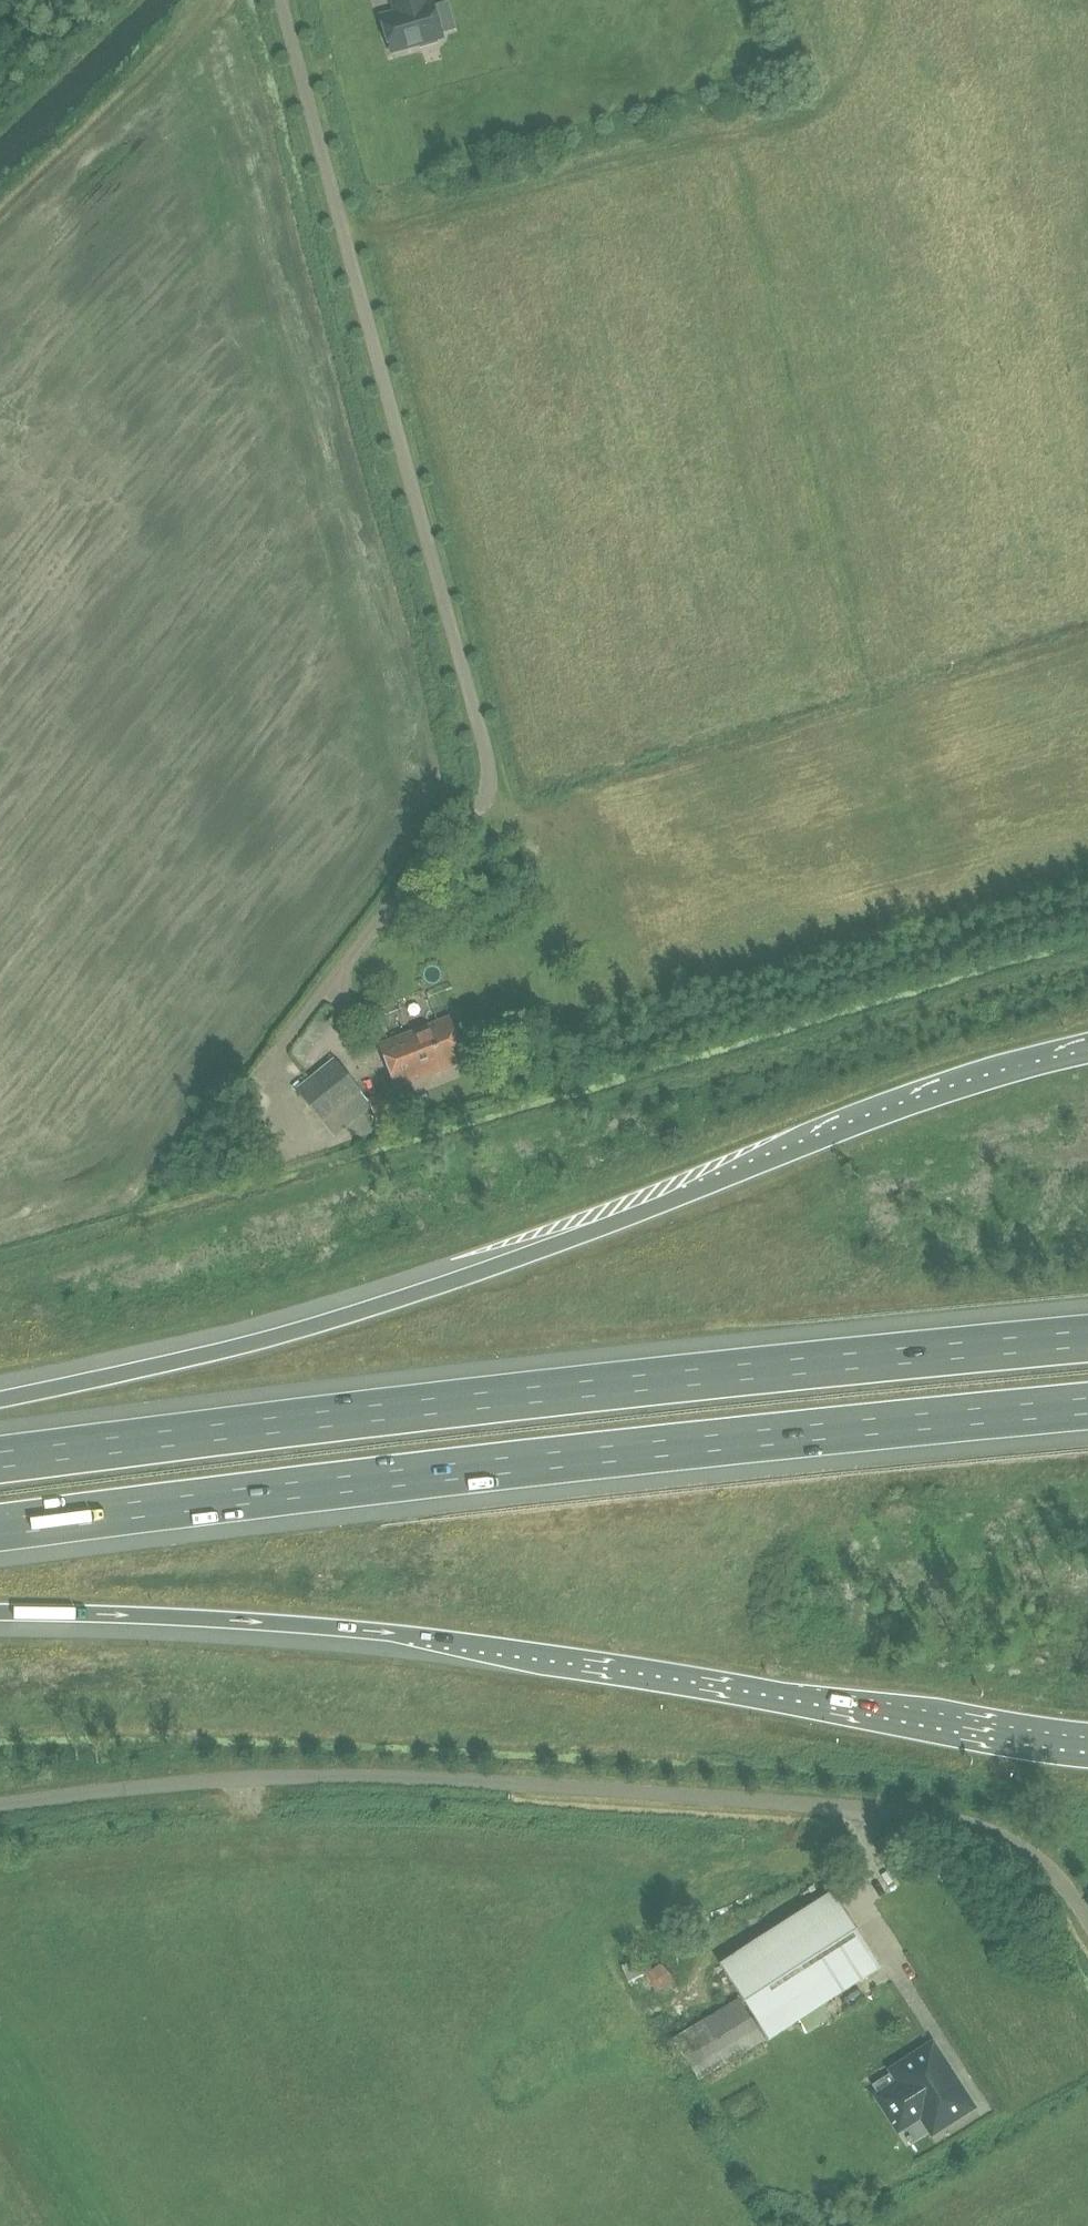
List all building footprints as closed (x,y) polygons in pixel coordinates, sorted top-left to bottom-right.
[(382,18),(391,50),(419,43),(420,48),(438,43),(437,38),(443,36),(434,3),(426,5),(425,0),(394,0),(398,13),(382,18)] [(396,1085),(464,1059),(448,1017),(380,1043),(396,1085)] [(361,1092),(335,1060),(297,1090),(303,1097),(323,1123),(361,1092)] [(770,2040),(881,1967),(832,1892),(721,1965),(770,2040)] [(643,2002),(659,1994),(658,1991),(676,1982),(656,1946),(622,1963),(643,2002)] [(764,2041),(740,2000),(708,2019),(707,2018),(674,2037),(699,2079),(764,2041)] [(895,2070),(902,2083),(880,2097),(908,2141),(910,2145),(926,2134),(929,2138),(972,2111),(970,2107),(955,2083),(952,2085),(946,2075),(948,2073),(932,2047),(895,2070)]
